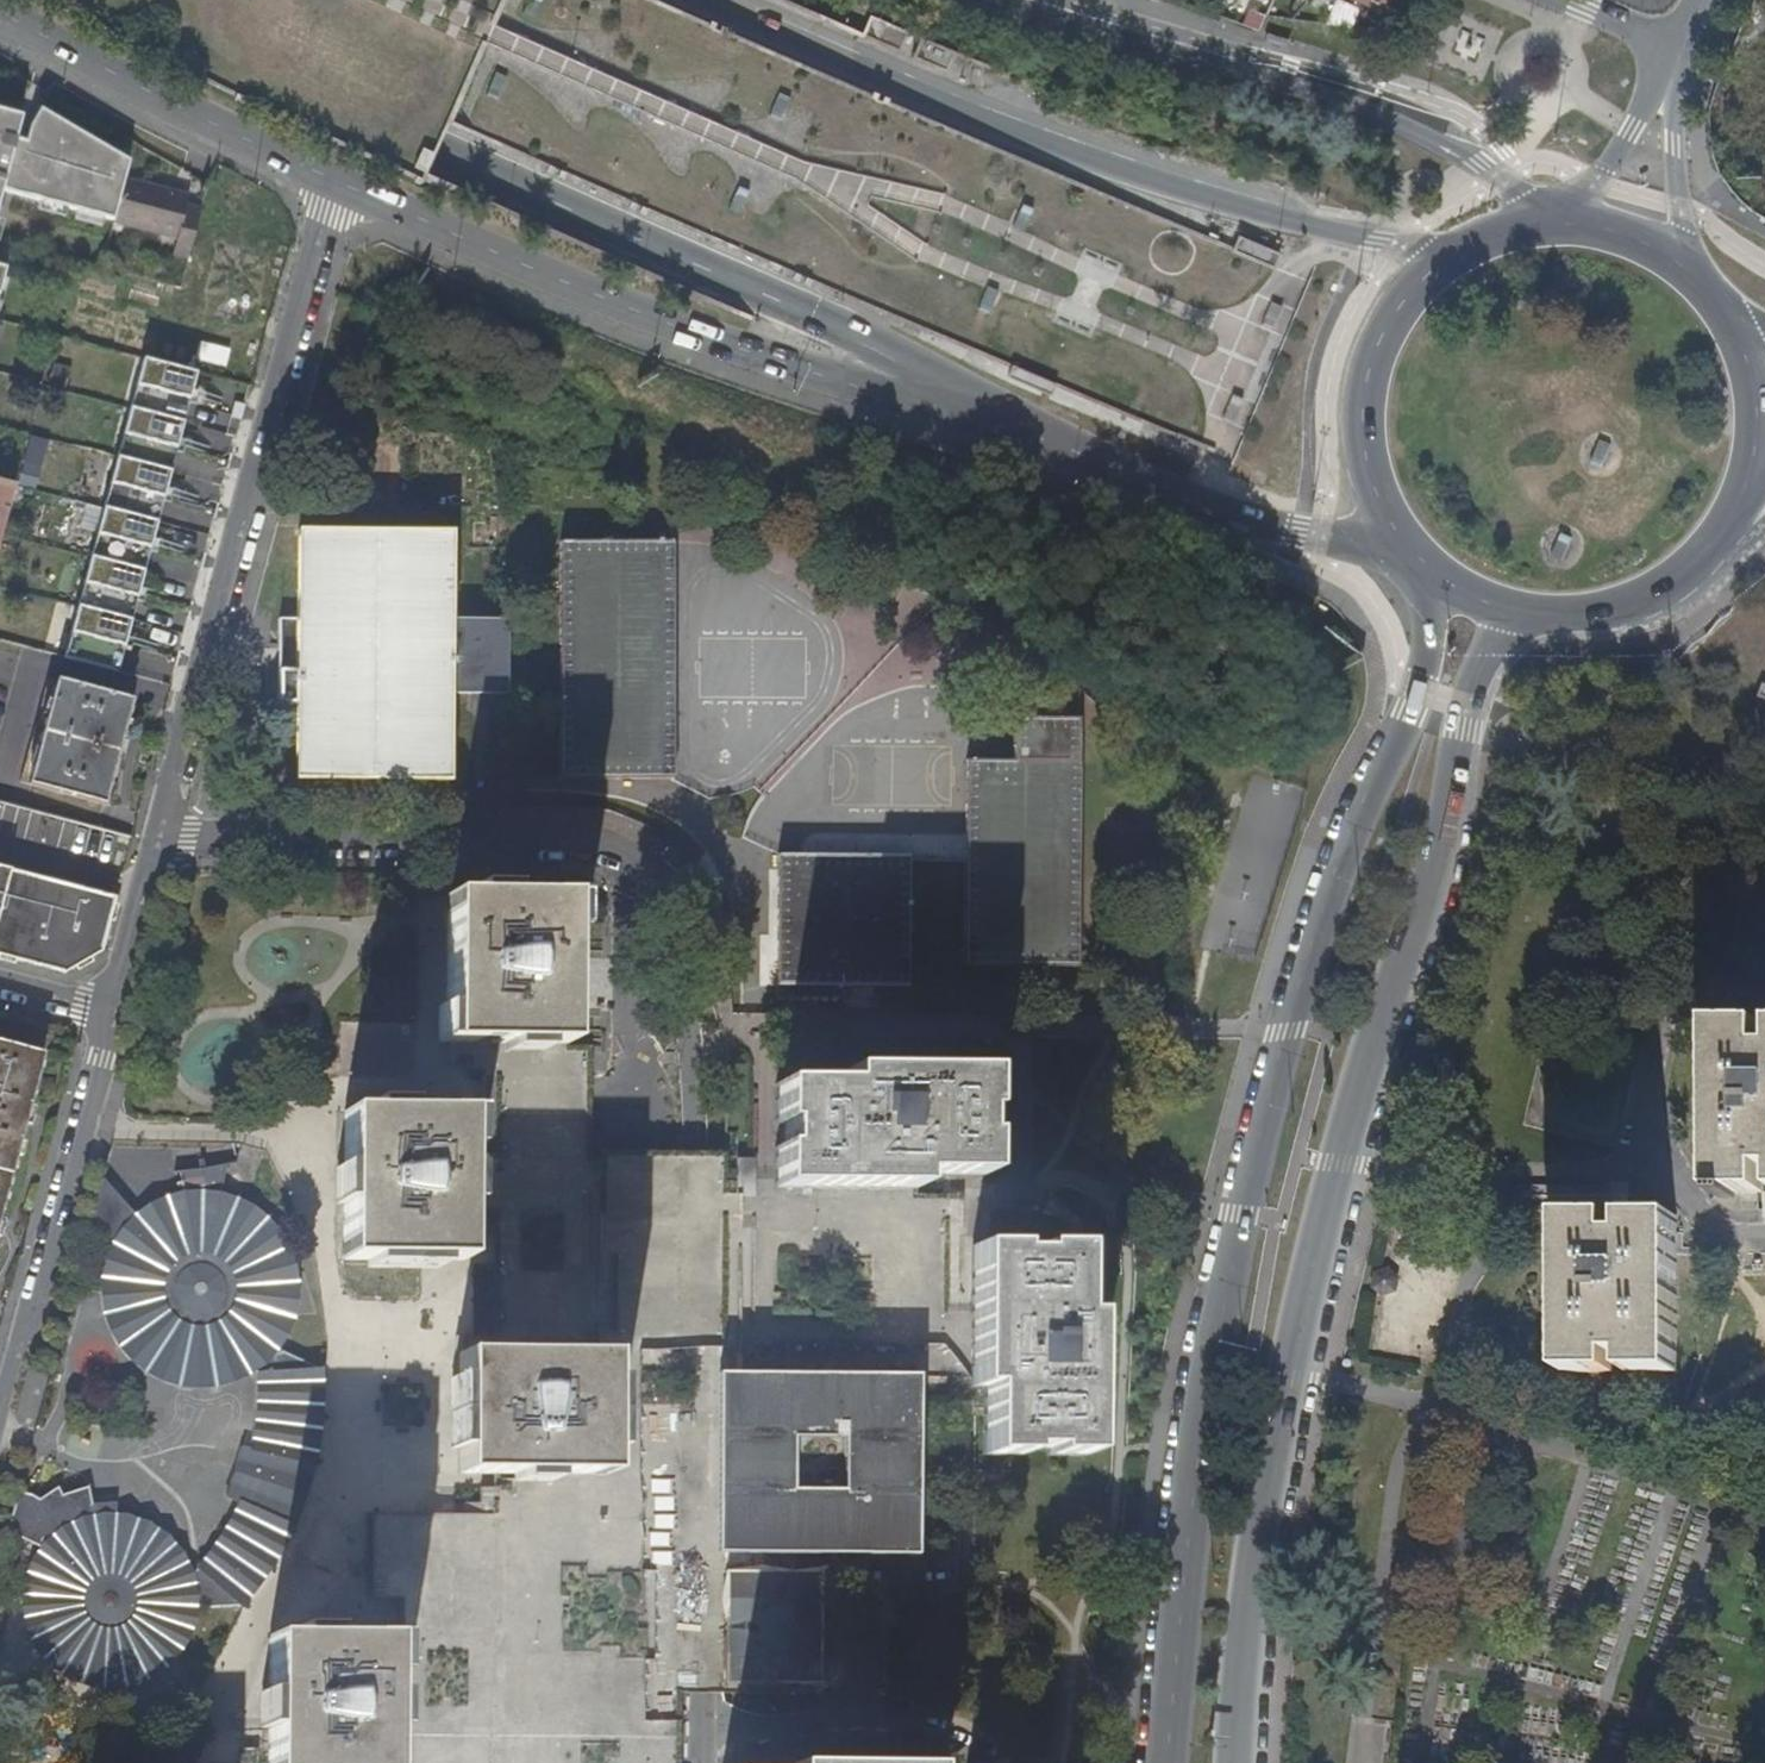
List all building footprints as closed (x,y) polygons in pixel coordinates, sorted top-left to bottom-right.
[(523,13),(534,19),(542,0),(529,0),(523,13)] [(1341,0),(1335,0),(1325,24),(1352,29),(1361,9),(1341,0)] [(1365,0),(1349,0),(1377,12),(1380,6),(1365,0)] [(872,20),(864,39),(902,55),(909,36),(872,20)] [(713,30),(709,37),(718,42),(722,35),(713,30)] [(1455,33),(1454,55),(1479,57),(1480,35),(1455,33)] [(920,41),(912,59),(948,74),(956,56),(920,41)] [(508,77),(497,72),(486,95),(497,100),(508,77)] [(791,98),(780,93),(770,116),(780,121),(791,98)] [(874,100),(870,108),(879,113),(883,106),(874,100)] [(1,191),(113,220),(128,162),(39,108),(28,125),(19,123),(21,115),(0,110),(0,193),(1,191)] [(546,151),(541,158),(551,164),(555,156),(546,151)] [(187,197),(124,180),(113,220),(113,222),(176,239),(172,254),(187,258),(199,211),(184,206),(187,197)] [(750,191),(740,186),(729,210),(740,215),(750,191)] [(637,193),(633,200),(643,206),(647,199),(637,193)] [(1035,209),(1024,204),(1013,227),(1024,232),(1035,209)] [(922,214),(919,222),(929,226),(932,218),(922,214)] [(919,223),(916,231),(926,235),(929,227),(919,223)] [(1239,236),(1232,253),(1276,271),(1283,253),(1239,236)] [(1202,240),(1199,247),(1208,252),(1212,245),(1202,240)] [(799,264),(795,271),(804,276),(808,269),(799,264)] [(1086,283),(1083,291),(1093,295),(1096,287),(1086,283)] [(1000,291),(989,286),(978,309),(989,314),(1000,291)] [(1082,292),(1079,300),(1089,304),(1092,296),(1082,292)] [(1284,307),(1273,302),(1263,325),(1273,330),(1284,307)] [(204,326),(191,372),(198,374),(226,382),(238,336),(204,326)] [(143,359),(128,412),(184,427),(198,374),(143,359)] [(1243,401),(1232,396),(1222,419),(1232,424),(1243,401)] [(1132,405),(1128,413),(1138,418),(1142,410),(1132,405)] [(128,412),(115,460),(170,475),(184,427),(128,412)] [(34,478),(44,442),(27,437),(17,473),(34,478)] [(115,460),(101,510),(156,526),(170,475),(115,460)] [(12,484),(0,481),(0,532),(12,484)] [(101,510),(87,562),(143,576),(156,526),(101,510)] [(295,533),(294,783),(448,783),(449,696),(505,697),(506,623),(451,621),(451,534),(295,533)] [(562,543),(561,780),(673,780),(672,544),(562,543)] [(87,562),(73,612),(129,627),(143,576),(87,562)] [(117,671),(129,627),(73,612),(61,656),(117,671)] [(1752,660),(1741,656),(1737,664),(1748,669),(1752,660)] [(19,781),(28,783),(102,804),(132,701),(48,679),(19,781)] [(1084,965),(1087,723),(1019,722),(1019,761),(974,762),(971,967),(1084,965)] [(785,856),(783,987),(913,988),(915,858),(785,856)] [(12,961),(27,907),(19,872),(0,867),(0,957),(12,961)] [(115,898),(19,872),(27,907),(107,928),(115,898)] [(472,1045),(567,1046),(568,900),(448,898),(448,1045),(472,1045)] [(65,975),(101,950),(107,928),(27,907),(12,961),(65,975)] [(1246,948),(1253,920),(1211,910),(1204,939),(1246,948)] [(1762,1025),(1715,1025),(1713,1196),(1716,1196),(1716,1203),(1733,1203),(1733,1196),(1764,1196),(1764,1171),(1764,1052),(1761,1052),(1762,1025)] [(10,1175),(43,1052),(0,1040),(0,1172),(10,1175)] [(720,1163),(701,1163),(592,1162),(593,1052),(568,1051),(567,1046),(472,1045),(471,1077),(497,1077),(497,1170),(464,1170),(463,1216),(496,1216),(496,1356),(607,1357),(606,1476),(549,1475),(549,1483),(516,1483),(516,1475),(493,1475),(493,1491),(479,1491),(478,1516),(370,1517),(369,1600),(396,1600),(395,1640),(387,1640),(386,1762),(712,1762),(720,1163)] [(778,1189),(914,1190),(914,1176),(987,1176),(987,1140),(980,1140),(980,1115),(987,1115),(987,1075),(848,1074),(848,1087),(781,1086),(779,1125),(786,1125),(785,1151),(779,1151),(778,1182),(778,1189)] [(463,1261),(463,1216),(464,1170),(465,1116),(346,1115),(344,1260),(463,1261)] [(32,1496),(18,1493),(7,1533),(46,1550),(37,1563),(31,1575),(27,1590),(26,1602),(27,1621),(30,1630),(35,1642),(42,1654),(51,1664),(60,1671),(71,1678),(79,1682),(93,1686),(108,1688),(118,1687),(134,1684),(147,1679),(158,1672),(167,1664),(175,1655),(180,1647),(185,1638),(188,1632),(190,1624),(192,1608),(246,1606),(249,1602),(296,1525),(285,1520),(300,1493),(310,1462),(318,1460),(325,1418),(327,1372),(274,1347),(275,1346),(278,1342),(284,1329),(290,1311),(291,1296),(290,1279),(287,1265),(283,1254),(278,1244),(272,1235),(266,1228),(260,1222),(254,1218),(248,1214),(240,1210),(229,1205),(218,1202),(225,1169),(180,1177),(183,1200),(167,1205),(156,1210),(148,1214),(141,1220),(102,1176),(87,1233),(117,1247),(109,1263),(106,1277),(104,1295),(105,1304),(107,1314),(110,1323),(115,1335),(121,1347),(128,1356),(136,1363),(142,1369),(150,1374),(160,1379),(170,1383),(181,1385),(194,1387),(204,1387),(214,1385),(225,1383),(235,1379),(250,1371),(256,1366),(256,1385),(256,1402),(255,1420),(251,1453),(241,1451),(229,1488),(225,1498),(237,1503),(220,1536),(209,1553),(188,1578),(187,1575),(182,1564),(177,1556),(168,1545),(160,1538),(151,1532),(139,1526),(127,1523),(117,1521),(116,1521),(115,1509),(93,1511),(92,1505),(88,1487),(62,1496),(58,1488),(39,1501),(32,1496)] [(10,1175),(0,1172),(0,1213),(10,1175)] [(789,1573),(789,1550),(789,1535),(840,1537),(839,1550),(911,1551),(913,1394),(913,1383),(972,1383),(972,1313),(959,1313),(960,1198),(915,1197),(914,1190),(778,1189),(778,1182),(755,1182),(755,1197),(727,1197),(727,1250),(718,1686),(816,1687),(818,1574),(789,1573)] [(1563,1221),(1562,1377),(1674,1379),(1675,1222),(1626,1222),(1627,1248),(1613,1248),(1613,1221),(1563,1221)] [(1627,1248),(1626,1222),(1613,1221),(1613,1248),(1627,1248)] [(972,1313),(972,1383),(972,1388),(986,1388),(986,1455),(1024,1456),(1024,1450),(1049,1450),(1049,1456),(1088,1456),(1089,1319),(1076,1319),(1077,1251),(1038,1250),(1038,1256),(1011,1257),(1011,1250),(973,1250),(972,1313)] [(459,1474),(493,1475),(516,1475),(549,1475),(606,1476),(607,1357),(496,1356),(459,1356),(459,1474)] [(296,1525),(318,1460),(310,1462),(300,1493),(285,1520),(296,1525)] [(115,1502),(92,1505),(93,1511),(115,1509),(116,1521),(117,1521),(115,1502)] [(267,1762),(386,1762),(387,1640),(270,1639),(267,1762)] [(256,1752),(239,1752),(239,1762),(256,1762),(256,1752)]
